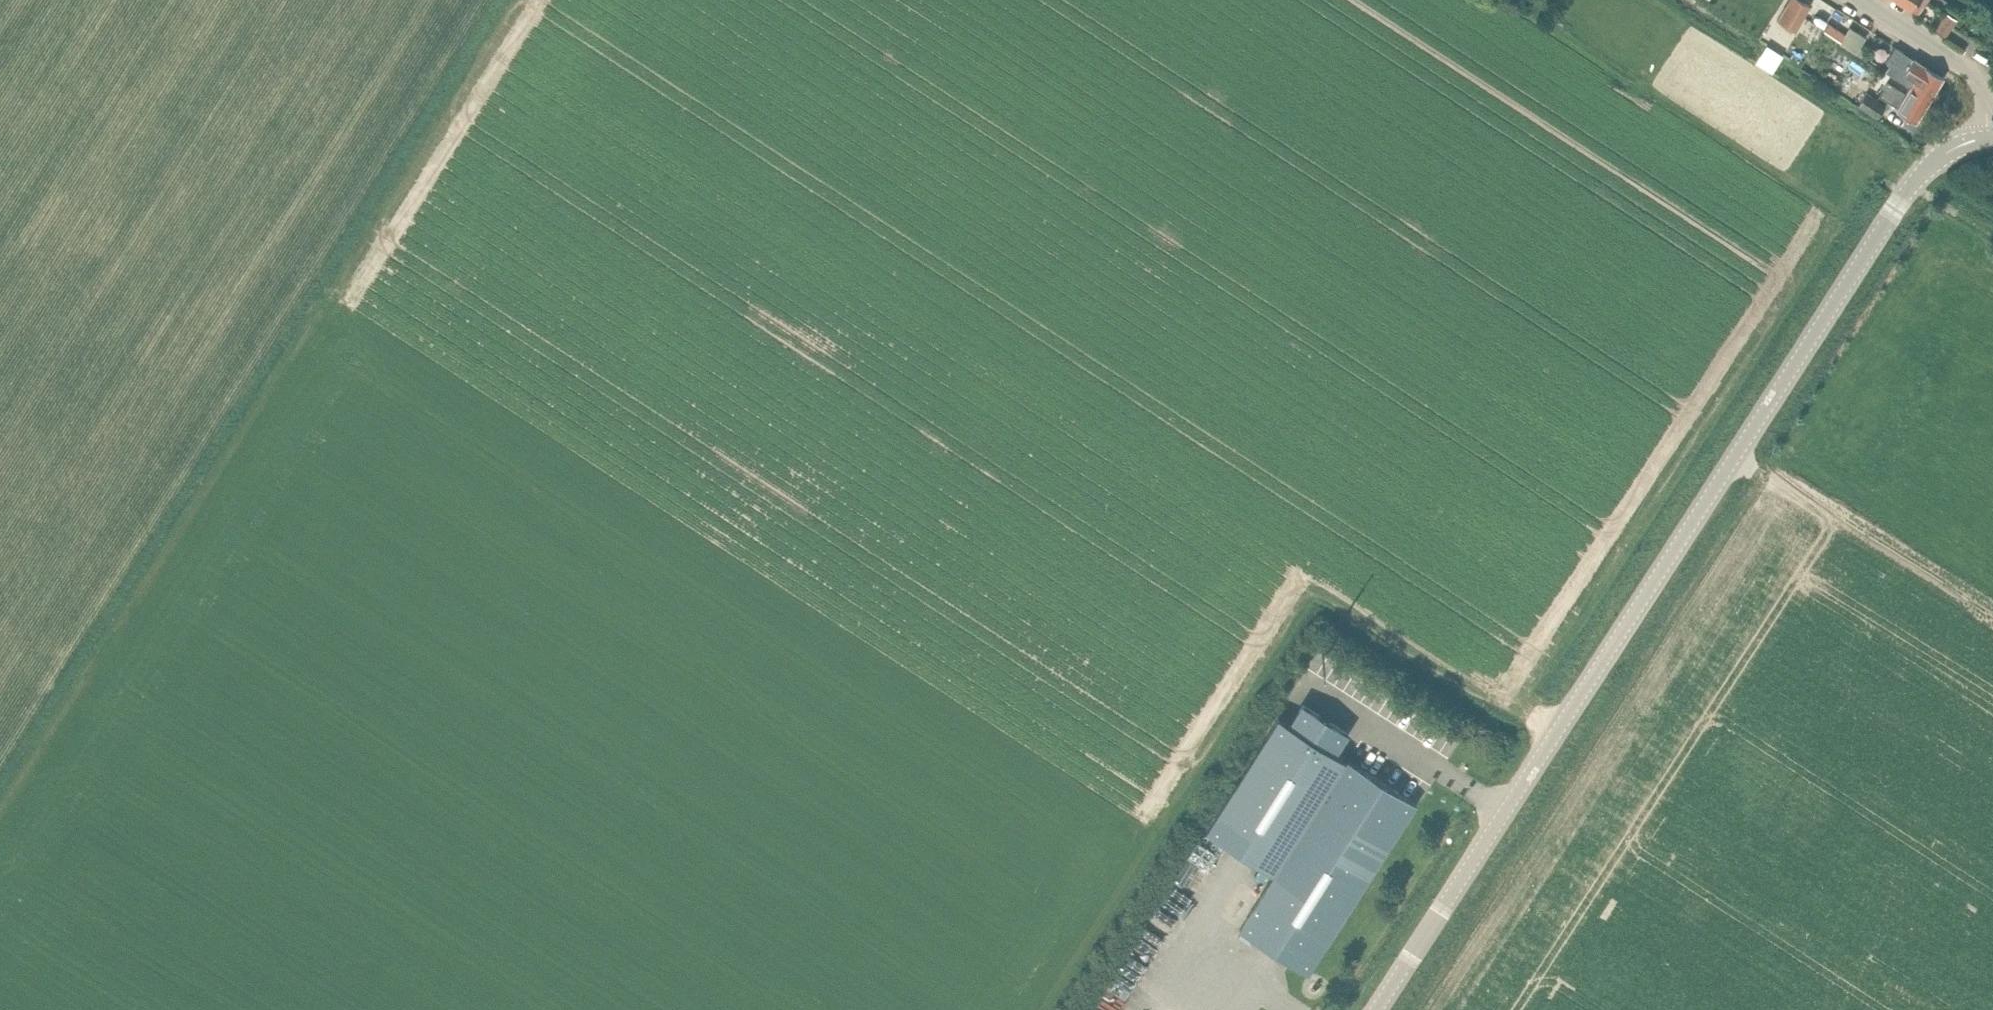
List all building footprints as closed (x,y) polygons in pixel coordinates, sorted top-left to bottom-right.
[(1810,5),(1802,0),(1789,0),(1778,18),(1796,29),(1810,5)] [(1927,0),(1896,0),(1912,10),(1918,1),(1924,5),(1927,0)] [(1946,36),(1956,19),(1947,13),(1936,30),(1946,36)] [(1855,53),(1861,45),(1828,23),(1824,30),(1841,41),(1840,42),(1855,53)] [(1871,52),(1882,37),(1869,27),(1864,34),(1850,23),(1844,31),(1871,52)] [(1891,63),(1886,70),(1912,87),(1915,83),(1932,95),(1943,78),(1926,67),(1896,48),(1887,61),(1891,63)] [(1888,82),(1879,95),(1899,107),(1898,109),(1908,115),(1916,120),(1932,95),(1915,83),(1912,87),(1907,95),(1888,82)] [(1879,118),(1887,105),(1867,93),(1859,105),(1879,118)] [(1276,874),(1240,929),(1309,973),(1417,803),(1335,751),(1348,732),(1304,704),(1291,723),(1279,716),(1206,830),(1276,874)] [(1259,869),(1239,863),(1239,862),(1217,855),(1211,873),(1253,887),(1259,869)] [(1233,895),(1225,911),(1235,916),(1243,901),(1233,895)]
